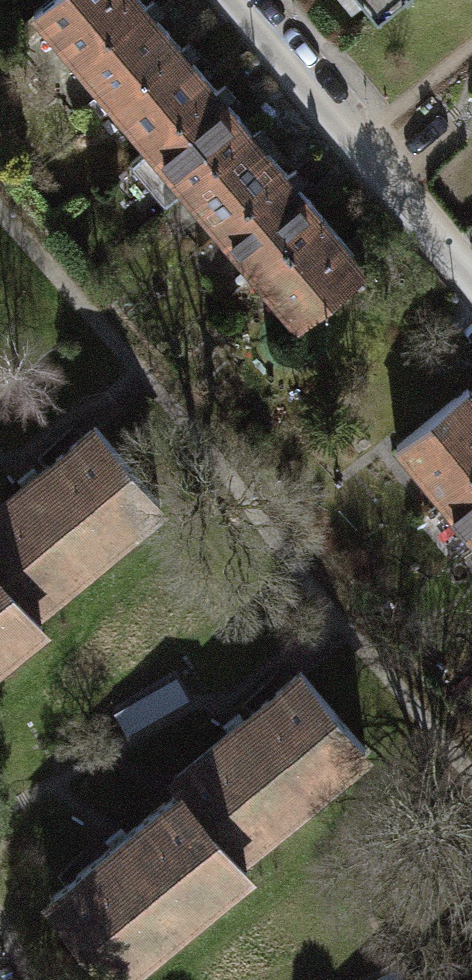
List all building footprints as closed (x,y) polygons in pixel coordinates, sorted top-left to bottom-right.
[(144,4),(141,0),(48,0),(35,11),(77,60),(144,4)] [(368,11),(380,0),(358,0),(368,11)] [(144,4),(77,60),(111,102),(178,45),(144,4)] [(148,146),(216,90),(178,45),(111,102),(148,146)] [(216,90),(148,146),(131,160),(166,201),(183,187),(249,131),(216,90)] [(219,230),(285,174),(249,131),(183,187),(219,230)] [(285,174),(219,230),(254,270),(320,214),(285,174)] [(320,214),(254,270),(299,323),(366,267),(320,214)] [(471,469),(471,394),(467,388),(397,445),(440,495),(471,469)] [(34,606),(156,500),(100,436),(91,426),(18,489),(0,505),(0,567),(34,606)] [(440,495),(471,535),(471,469),(440,495)] [(34,606),(0,567),(0,647),(40,612),(34,606)] [(173,774),(181,784),(237,852),(365,747),(308,679),(300,669),(220,735),(173,774)] [(246,862),(237,852),(181,784),(49,893),(114,971),(246,862)]
